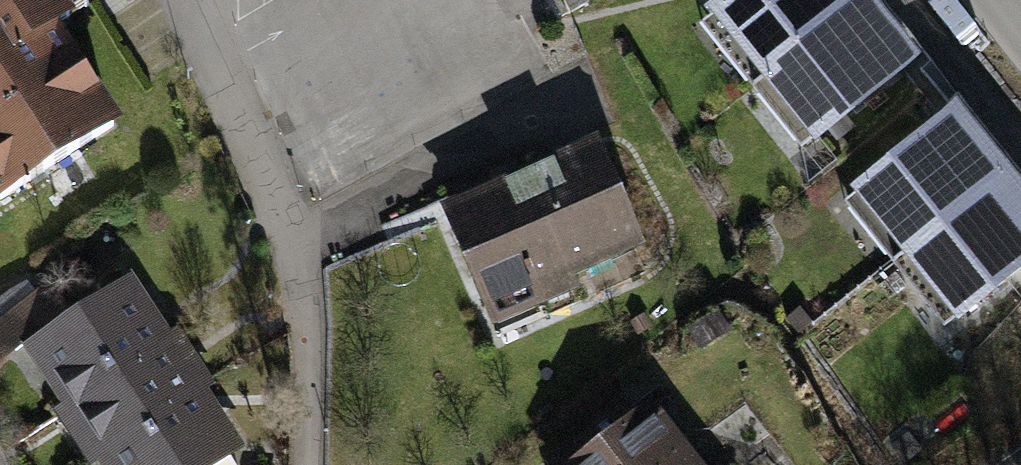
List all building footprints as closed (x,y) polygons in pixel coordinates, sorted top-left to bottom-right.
[(109,133),(24,2),(27,0),(0,0),(0,203),(109,133)] [(845,10),(837,0),(716,0),(687,24),(744,93),(845,10)] [(801,162),(903,80),(845,10),(744,93),(801,162)] [(941,120),(836,211),(894,278),(999,187),(941,120)] [(580,131),(427,208),(485,322),(638,244),(580,131)] [(894,278),(951,345),(1020,285),(1020,213),(999,187),(894,278)] [(122,281),(18,352),(58,410),(162,338),(122,281)] [(50,309),(28,285),(0,310),(0,355),(50,309)] [(58,410),(96,464),(101,464),(202,396),(162,338),(58,410)] [(101,464),(224,464),(241,453),(202,396),(101,464)] [(556,464),(651,464),(675,445),(636,399),(556,464)] [(651,464),(691,464),(675,445),(651,464)]
